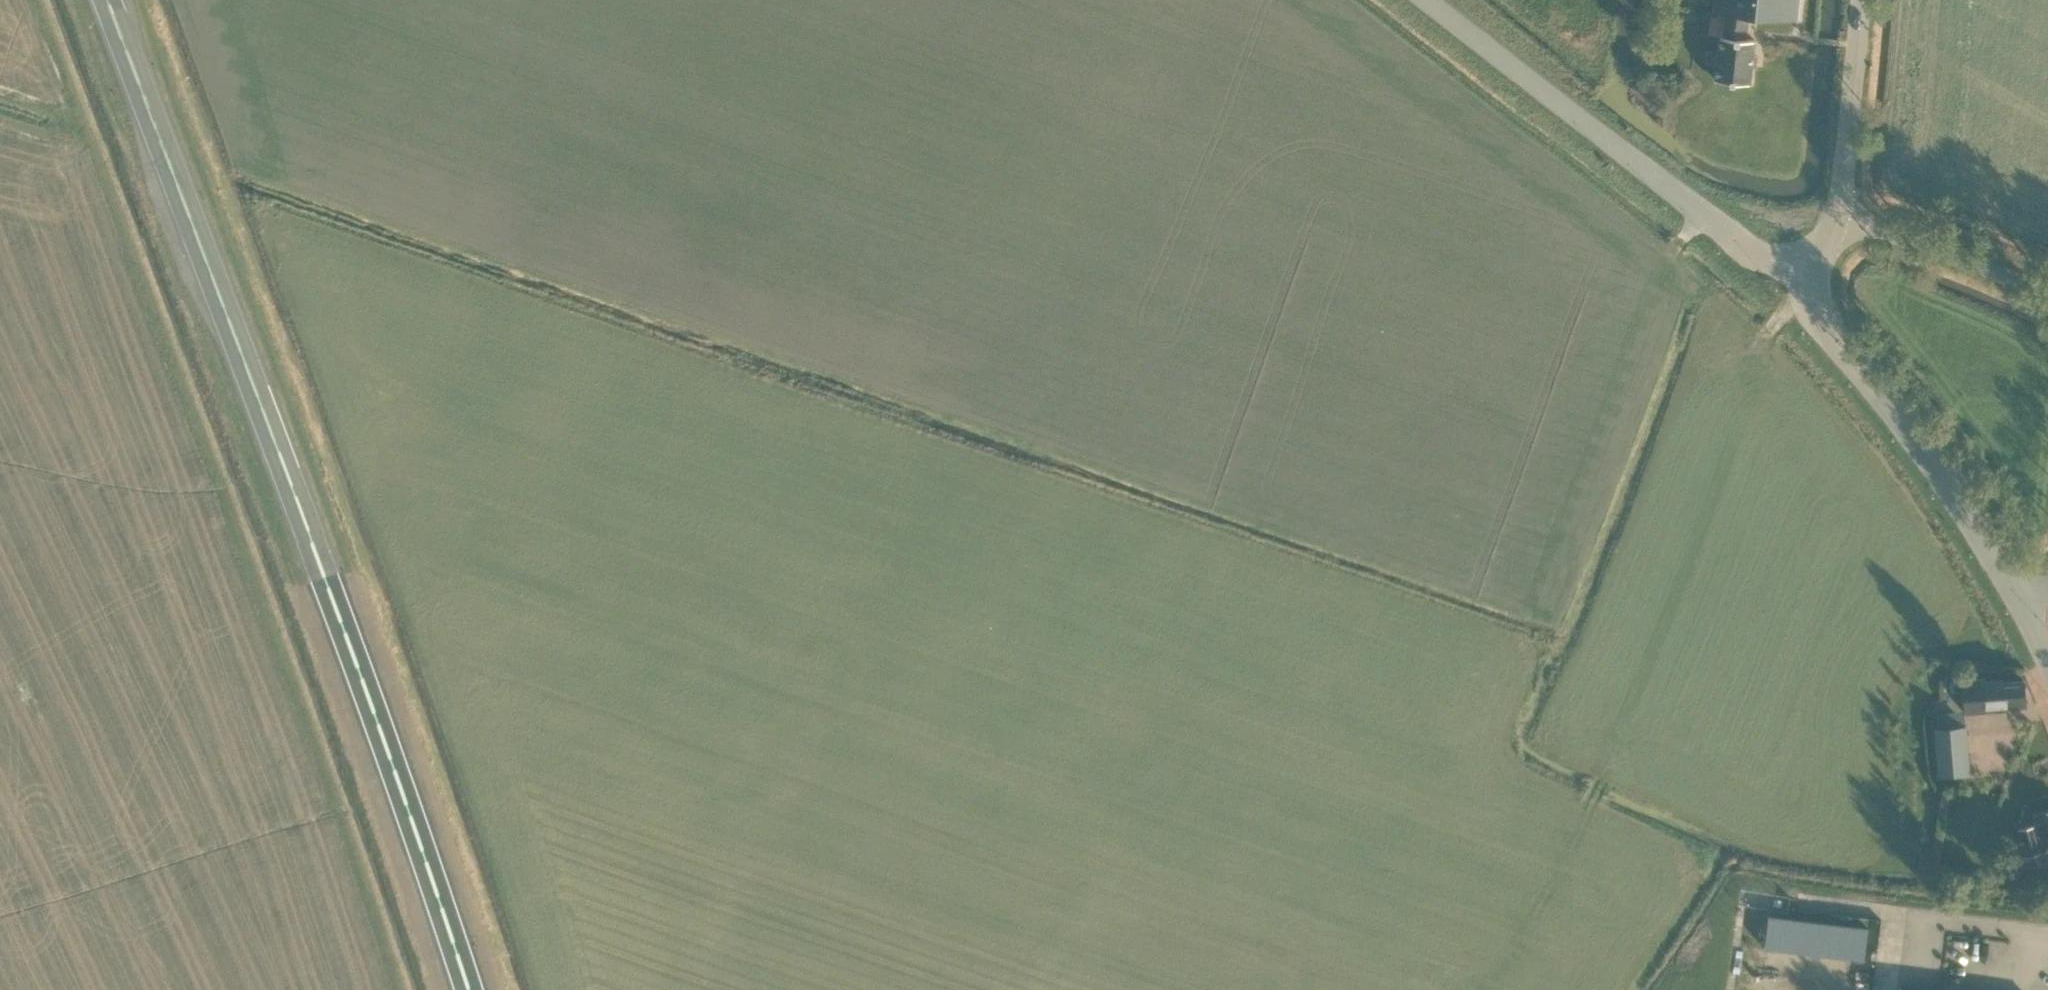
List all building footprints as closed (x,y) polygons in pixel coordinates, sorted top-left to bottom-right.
[(1713,11),(1726,13),(1723,36),(1719,35),(1715,79),(1752,83),(1757,39),(1748,38),(1750,14),(1799,19),(1801,0),(1714,0),(1713,11)] [(2002,679),(1986,680),(1986,677),(1964,679),(1967,712),(2000,709),(2003,707),(2027,705),(2024,679),(2002,681),(2002,679)] [(1935,727),(1938,773),(1970,771),(1967,724),(1935,727)] [(2033,813),(2036,823),(2019,828),(2022,840),(2012,843),(2016,857),(2045,850),(2047,850),(2047,809),(2033,813)] [(2004,861),(2007,874),(2025,870),(2022,857),(2004,861)] [(1868,955),(1871,922),(1770,912),(1767,945),(1868,955)]
